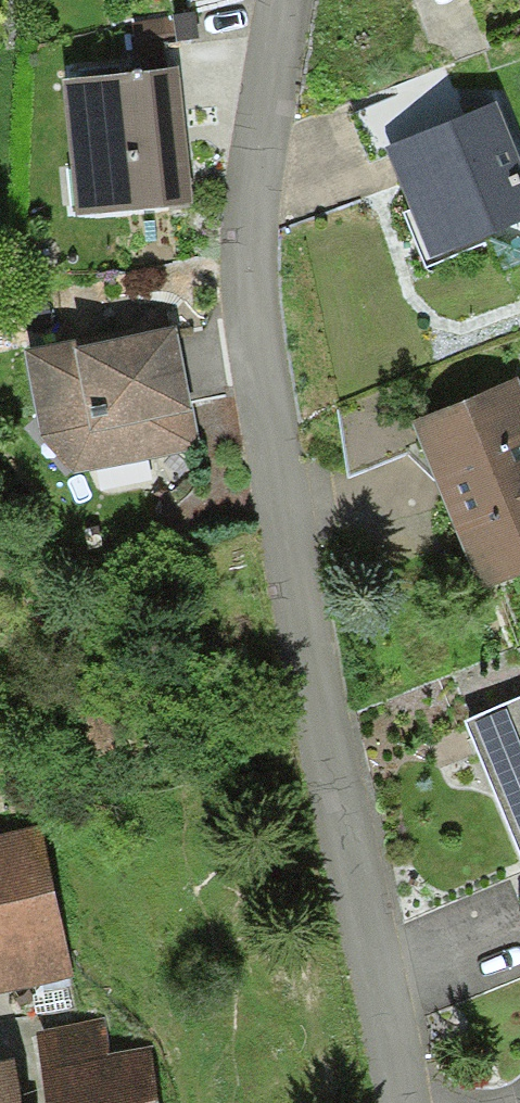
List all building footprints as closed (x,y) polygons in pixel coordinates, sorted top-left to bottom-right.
[(63,83),(78,221),(197,208),(181,70),(63,83)] [(404,214),(425,267),(519,229),(519,156),(501,107),(389,151),(413,211),(404,214)] [(43,442),(73,481),(198,456),(173,332),(124,341),(26,360),(43,442)] [(482,600),(519,584),(519,382),(411,427),(433,480),(482,600)] [(433,480),(411,427),(393,385),(337,409),(349,480),(405,458),(433,480)] [(519,860),(519,704),(463,728),(519,860)] [(74,981),(41,831),(0,840),(0,997),(74,981)] [(49,1102),(163,1102),(151,1047),(106,1056),(99,1020),(35,1033),(49,1102)] [(8,1071),(0,1072),(0,1102),(14,1102),(8,1071)]
